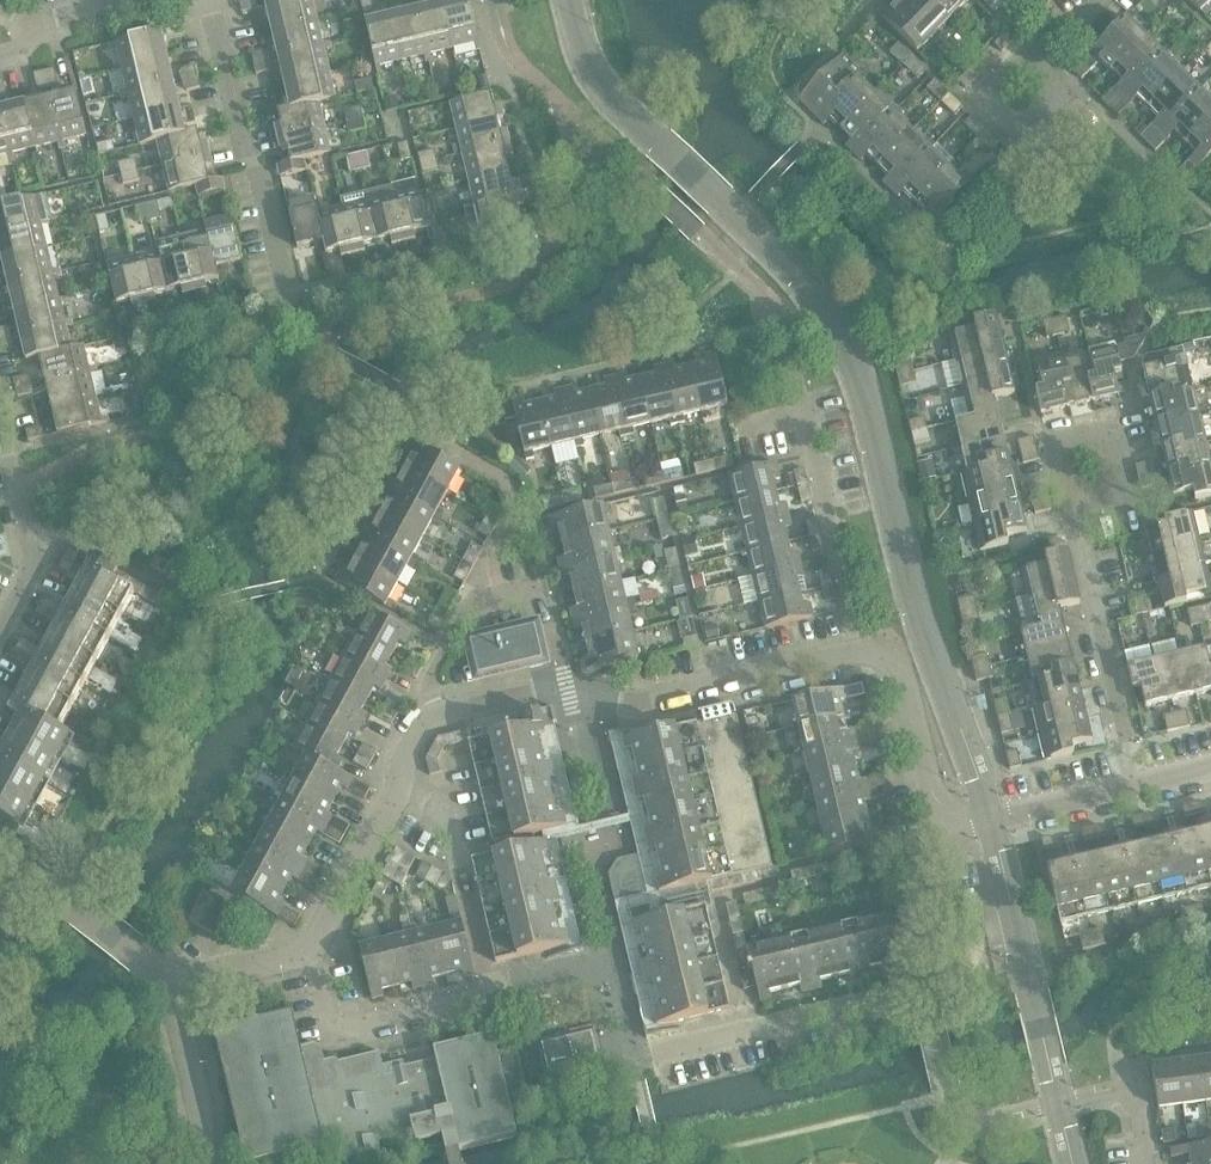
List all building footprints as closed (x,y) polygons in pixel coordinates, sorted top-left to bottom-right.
[(239,2),(241,13),(258,9),(256,0),(248,0),(239,2)] [(267,7),(273,33),(317,22),(312,0),(314,0),(295,0),(267,7)] [(364,16),(371,14),(374,10),(371,0),(360,0),(364,16)] [(453,49),(475,43),(476,50),(480,49),(469,0),(460,0),(442,4),(453,49)] [(878,13),(917,52),(954,14),(940,0),(901,0),(891,10),(886,5),(878,13)] [(954,14),(969,0),(940,0),(954,14)] [(1030,8),(1038,15),(1051,1),(1050,0),(1038,0),(1030,8)] [(1200,12),(1206,17),(1210,12),(1210,11),(1206,6),(1210,2),(1210,0),(1188,0),(1200,12)] [(432,61),(431,54),(453,49),(442,4),(417,10),(429,61),(432,61)] [(417,10),(391,16),(402,61),(424,55),(426,62),(429,61),(417,10)] [(183,15),(166,20),(169,30),(186,26),(183,15)] [(380,66),(402,61),(391,16),(365,22),(377,74),(381,73),(380,66)] [(1021,17),(1008,31),(1015,38),(1029,24),(1021,17)] [(1126,18),(1073,71),(1082,80),(1100,61),(1111,72),(1145,37),(1126,18)] [(317,22),(273,33),(279,58),(330,46),(329,43),(322,44),(317,22)] [(1008,31),(994,45),(1002,52),(1015,38),(1008,31)] [(160,32),(109,44),(110,48),(117,47),(122,69),(167,58),(160,32)] [(1145,37),(1111,72),(1122,82),(1103,101),(1111,108),(1163,55),(1145,37)] [(899,44),(890,52),(904,66),(912,57),(899,44)] [(330,46),(279,58),(285,84),(329,73),(324,51),(331,49),(330,46)] [(264,50),(251,54),(254,64),(270,60),(269,53),(264,50)] [(843,54),(799,99),(816,116),(861,72),(843,54)] [(985,54),(972,68),(979,75),(993,61),(985,54)] [(1163,55),(1111,108),(1118,116),(1137,97),(1148,108),(1182,73),(1163,55)] [(912,57),(904,66),(918,79),(926,71),(912,57)] [(167,58),(122,69),(128,91),(121,93),(122,96),(173,84),(167,58)] [(270,60),(254,64),(256,75),(269,72),(272,67),(270,60)] [(182,70),(180,74),(182,82),(198,78),(196,67),(182,70)] [(972,68),(958,82),(965,89),(979,75),(972,68)] [(54,69),(43,72),(47,89),(55,87),(57,83),(54,69)] [(43,72),(33,74),(36,88),(40,90),(47,89),(43,72)] [(875,96),(861,83),(866,77),(861,72),(816,116),(825,125),(830,120),(841,130),(875,96)] [(319,103),(335,99),(329,73),(285,84),(291,108),(291,109),(319,102),(319,103)] [(1158,118),(1140,137),(1148,145),(1200,91),(1182,73),(1148,108),(1158,118)] [(198,78),(182,82),(183,89),(188,91),(201,88),(198,78)] [(371,79),(355,83),(357,94),(374,90),(371,79)] [(935,80),(927,89),(941,102),(949,94),(935,80)] [(173,84),(122,96),(122,99),(129,97),(134,120),(179,109),(173,84)] [(76,91),(49,98),(62,149),(65,148),(63,141),(87,136),(76,91)] [(1148,145),(1155,152),(1174,133),(1184,144),(1210,117),(1210,102),(1200,91),(1148,145)] [(491,94),(451,103),(457,129),(497,120),(503,119),(500,106),(494,108),(491,94)] [(949,94),(941,102),(955,116),(963,107),(949,94)] [(841,130),(852,141),(847,146),(854,154),(898,109),(893,104),(888,109),(875,96),(841,130)] [(49,98),(24,104),(35,148),(57,143),(59,149),(62,149),(49,98)] [(396,98),(384,100),(386,112),(398,110),(396,98)] [(278,111),(281,125),(275,127),(278,139),(325,128),(319,103),(319,102),(291,109),(291,108),(278,111)] [(13,153),(35,148),(24,104),(0,109),(0,115),(11,161),(14,160),(13,153)] [(361,108),(344,112),(346,123),(363,119),(361,108)] [(179,109),(134,120),(140,146),(157,142),(157,141),(185,134),(185,133),(179,109)] [(425,109),(408,113),(411,124),(427,120),(425,109)] [(898,119),(903,114),(898,109),(854,154),(862,161),(867,156),(878,167),(912,132),(898,119)] [(6,155),(8,161),(11,161),(0,115),(0,156),(6,155)] [(972,116),(964,125),(978,138),(986,130),(972,116)] [(1195,155),(1177,173),(1185,182),(1210,156),(1210,117),(1184,144),(1195,155)] [(363,119),(346,123),(349,133),(366,129),(363,119)] [(497,120),(457,129),(463,155),(509,143),(506,132),(500,133),(497,120)] [(325,128),(278,139),(281,151),(287,149),(290,163),(303,160),(331,154),(325,128)] [(185,134),(157,141),(157,142),(163,166),(210,155),(207,143),(201,145),(197,130),(185,133),(185,134)] [(986,130),(978,138),(992,152),(1000,143),(986,130)] [(912,132),(878,167),(888,177),(883,182),(891,190),(935,145),(930,140),(925,145),(912,132)] [(113,141),(96,145),(98,155),(115,151),(113,141)] [(408,142),(397,145),(401,161),(412,159),(408,142)] [(509,143),(463,155),(469,180),(509,170),(506,157),(512,155),(509,143)] [(935,145),(891,190),(899,197),(904,192),(914,203),(948,168),(955,161),(937,143),(935,145)] [(435,150),(418,154),(420,165),(437,161),(435,150)] [(367,152),(357,154),(360,171),(371,169),(367,152)] [(357,154),(346,157),(350,174),(360,171),(357,154)] [(210,155),(163,166),(169,192),(196,186),(209,183),(209,182),(206,168),(212,167),(210,155)] [(135,160),(118,164),(121,174),(137,170),(135,160)] [(290,163),(293,174),(306,171),(303,160),(290,163)] [(437,161),(420,165),(423,175),(440,171),(437,161)] [(290,163),(278,166),(280,178),(293,174),(290,163)] [(914,203),(925,213),(920,219),(929,227),(973,182),(967,176),(962,181),(948,168),(914,203)] [(137,170),(121,174),(123,184),(140,181),(137,170)] [(509,170),(469,180),(475,205),(521,194),(518,182),(512,184),(509,170)] [(209,183),(212,194),(225,191),(222,179),(209,182),(209,183)] [(416,240),(414,234),(428,230),(426,217),(417,180),(391,186),(404,243),(416,240)] [(209,183),(196,186),(199,197),(212,194),(209,183)] [(365,192),(368,202),(377,242),(391,239),(392,245),(404,243),(391,186),(365,192)] [(340,198),(342,208),(353,254),(365,252),(364,246),(377,242),(368,202),(365,192),(340,198)] [(521,194),(475,205),(464,208),(469,230),(472,233),(481,231),(481,232),(521,222),(518,207),(524,206),(521,194)] [(0,205),(0,233),(47,222),(48,222),(58,219),(57,216),(51,218),(45,195),(0,205)] [(314,197),(287,203),(297,248),(323,242),(317,214),(318,214),(314,197)] [(157,202),(147,205),(151,221),(161,219),(157,202)] [(147,205),(136,207),(140,224),(151,221),(147,205)] [(317,214),(323,242),(326,254),(340,251),(341,257),(353,254),(342,208),(318,214),(317,214)] [(95,217),(99,234),(110,231),(106,214),(95,217)] [(437,215),(426,217),(428,230),(440,228),(437,215)] [(242,262),(231,217),(204,224),(206,231),(208,240),(209,240),(216,268),(242,262)] [(48,224),(48,222),(47,222),(0,233),(0,250),(2,259),(47,248),(41,226),(48,224)] [(428,230),(431,243),(443,240),(440,228),(428,230)] [(205,284),(219,280),(216,268),(209,240),(208,240),(206,231),(181,237),(184,246),(195,293),(207,290),(205,284)] [(181,237),(156,243),(158,252),(168,292),(181,289),(183,295),(195,293),(184,246),(181,237)] [(47,248),(2,259),(8,284),(60,272),(59,269),(52,271),(47,248)] [(155,296),(168,292),(158,252),(133,258),(144,305),(156,302),(155,296)] [(133,258),(107,264),(117,305),(131,301),(132,307),(144,305),(133,258)] [(60,272),(8,284),(14,310),(59,299),(54,277),(60,275),(60,272)] [(59,299),(14,310),(20,335),(72,323),(71,320),(64,322),(59,299)] [(974,322),(976,330),(950,336),(956,362),(983,356),(981,348),(1002,343),(996,316),(974,322)] [(1055,320),(1059,336),(1070,333),(1066,317),(1055,320)] [(1055,320),(1043,322),(1047,339),(1059,336),(1055,320)] [(71,350),(71,349),(66,328),(73,326),(72,323),(20,335),(27,361),(39,358),(71,350)] [(0,329),(0,340),(12,337),(10,330),(6,328),(0,329)] [(0,340),(0,351),(11,348),(13,344),(12,337),(0,340)] [(123,338),(113,341),(116,351),(126,348),(123,338)] [(983,356),(956,362),(962,387),(989,381),(987,373),(1008,368),(1002,343),(981,348),(983,356)] [(1122,374),(1119,363),(1134,359),(1139,350),(1138,346),(1126,349),(1125,345),(1115,347),(1114,343),(1089,348),(1088,349),(1090,358),(1095,379),(1088,381),(1093,402),(1119,396),(1114,376),(1122,374)] [(71,350),(39,358),(45,383),(96,371),(96,368),(89,369),(83,346),(71,349),(71,350)] [(1146,356),(1142,364),(1149,396),(1170,390),(1172,398),(1193,393),(1182,348),(1146,356)] [(715,353),(704,356),(705,363),(691,367),(701,412),(720,407),(721,414),(729,412),(715,353)] [(1070,385),(1062,387),(1067,408),(1093,402),(1088,381),(1095,379),(1090,358),(1065,364),(1070,385)] [(911,360),(895,364),(898,376),(914,372),(911,360)] [(685,423),(684,416),(701,412),(691,367),(676,370),(674,363),(664,366),(678,425),(685,423)] [(1062,387),(1070,385),(1065,364),(1039,370),(1044,390),(1036,392),(1041,414),(1067,408),(1062,387)] [(655,375),(641,379),(651,424),(670,419),(671,426),(678,425),(664,366),(654,368),(655,375)] [(987,373),(989,381),(962,387),(965,399),(951,402),(956,422),(975,417),(974,411),(996,405),(995,399),(1014,394),(1008,368),(987,373)] [(96,371),(45,383),(51,408),(96,398),(90,375),(97,374),(96,371)] [(914,372),(898,376),(900,387),(917,383),(914,372)] [(651,424),(641,379),(626,382),(624,375),(614,378),(628,437),(635,435),(633,428),(651,424)] [(27,376),(13,379),(16,390),(32,386),(31,379),(27,376)] [(603,380),(605,387),(590,391),(601,436),(619,431),(621,438),(628,437),(614,378),(603,380)] [(32,386),(16,390),(18,400),(32,397),(34,393),(32,386)] [(574,387),(564,390),(577,449),(584,447),(583,440),(601,436),(590,391),(576,394),(574,387)] [(555,399),(540,403),(551,448),(569,443),(570,450),(577,449),(564,390),(553,392),(555,399)] [(1170,390),(1149,396),(1155,421),(1176,416),(1178,423),(1199,418),(1193,393),(1172,398),(1170,390)] [(96,398),(51,408),(57,434),(109,422),(108,418),(101,420),(96,398)] [(524,399),(512,402),(524,454),(526,461),(534,459),(533,452),(551,448),(540,403),(525,406),(524,399)] [(974,411),(975,417),(956,422),(962,448),(983,443),(981,435),(1002,430),(996,405),(974,411)] [(1205,444),(1199,418),(1178,423),(1176,416),(1155,421),(1161,446),(1182,441),(1184,449),(1205,444)] [(925,418),(909,422),(911,434),(928,430),(925,418)] [(39,427),(25,431),(28,441),(45,437),(43,430),(39,427)] [(928,430),(911,434),(914,445),(930,441),(928,430)] [(983,443),(962,448),(967,472),(968,473),(989,468),(987,460),(1008,456),(1002,430),(981,435),(983,443)] [(1034,437),(1018,441),(1020,453),(1037,449),(1035,443),(1034,437)] [(1161,446),(1167,471),(1188,466),(1190,474),(1210,469),(1210,467),(1205,444),(1184,449),(1182,441),(1161,446)] [(412,457),(405,469),(447,492),(456,476),(462,480),(466,473),(411,443),(406,453),(412,457)] [(1037,449),(1020,453),(1023,464),(1039,460),(1037,449)] [(967,472),(962,473),(968,499),(995,493),(993,486),(1014,481),(1008,456),(987,460),(989,468),(968,473),(967,472)] [(713,461),(716,471),(734,467),(731,457),(713,461)] [(713,461),(694,465),(696,476),(716,471),(713,461)] [(932,461),(918,464),(922,480),(935,477),(932,461)] [(1152,462),(1136,466),(1139,478),(1155,474),(1152,462)] [(776,491),(773,479),(780,477),(776,464),(729,476),(735,501),(776,491)] [(1167,471),(1173,497),(1193,493),(1195,500),(1210,497),(1210,469),(1190,474),(1188,466),(1167,471)] [(663,473),(665,483),(684,479),(681,468),(663,473)] [(391,480),(386,489),(441,519),(444,513),(438,509),(447,492),(405,469),(397,483),(391,480)] [(794,472),(798,487),(808,485),(804,469),(794,472)] [(663,473),(644,477),(646,488),(665,483),(663,473)] [(1155,474),(1139,478),(1141,489),(1158,485),(1155,474)] [(612,485),(615,495),(633,491),(631,480),(612,485)] [(999,511),(1020,506),(1014,481),(993,486),(995,493),(968,499),(974,525),(1001,518),(999,511)] [(612,485),(593,489),(596,500),(615,495),(612,485)] [(808,485),(798,487),(801,502),(811,500),(808,485)] [(1046,487),(1029,491),(1032,503),(1049,499),(1046,487)] [(387,502),(380,515),(422,538),(431,522),(438,525),(441,519),(386,489),(381,498),(387,502)] [(735,501),(741,526),(789,515),(786,504),(779,506),(776,491),(735,501)] [(562,497),(564,507),(583,503),(581,492),(562,497)] [(683,495),(674,498),(677,510),(686,508),(683,495)] [(562,497),(543,501),(546,511),(564,507),(562,497)] [(664,499),(652,502),(657,520),(668,518),(664,499)] [(1049,499),(1032,503),(1035,514),(1051,510),(1049,499)] [(487,501),(482,511),(488,515),(499,520),(504,510),(487,501)] [(610,504),(549,518),(551,530),(558,528),(562,543),(609,532),(605,513),(612,512),(610,504)] [(1020,506),(999,511),(1001,518),(974,525),(980,551),(1008,544),(1006,537),(1026,532),(1020,506)] [(1166,526),(1146,531),(1153,557),(1174,552),(1172,545),(1199,538),(1192,512),(1164,519),(1166,526)] [(366,525),(361,534),(416,564),(420,558),(413,555),(422,538),(380,515),(373,528),(366,525)] [(488,515),(479,532),(489,538),(499,520),(488,515)] [(741,526),(747,552),(788,542),(784,529),(792,528),(789,515),(741,526)] [(668,518),(657,520),(661,539),(673,537),(668,518)] [(806,522),(810,537),(820,535),(816,519),(806,522)] [(609,532),(562,543),(565,558),(558,559),(561,570),(622,555),(620,548),(613,550),(609,532)] [(362,547),(355,560),(398,584),(407,567),(413,571),(416,564),(361,534),(356,544),(362,547)] [(823,550),(820,535),(810,537),(813,553),(823,550)] [(694,538),(682,541),(685,555),(697,553),(694,538)] [(1174,552),(1153,557),(1159,582),(1180,577),(1178,570),(1205,563),(1199,538),(1172,545),(1174,552)] [(788,542),(747,552),(753,577),(801,566),(798,554),(791,556),(788,542)] [(472,544),(463,560),(474,566),(483,550),(472,544)] [(676,549),(664,552),(669,571),(680,568),(676,549)] [(69,551),(60,568),(69,573),(78,556),(69,551)] [(1045,557),(1047,564),(1022,570),(1028,597),(1054,590),(1053,583),(1074,578),(1067,551),(1045,557)] [(116,572),(118,570),(91,555),(84,568),(87,570),(91,571),(16,708),(27,714),(0,763),(0,819),(19,830),(70,736),(60,731),(134,594),(163,609),(171,595),(162,590),(159,595),(116,572)] [(616,564),(623,562),(622,555),(561,570),(563,580),(570,578),(574,593),(621,582),(616,564)] [(151,566),(169,576),(169,577),(178,582),(183,572),(156,557),(151,566)] [(342,570),(336,581),(391,611),(395,604),(389,600),(398,584),(355,560),(348,574),(342,570)] [(463,560),(454,578),(464,583),(474,566),(463,560)] [(1210,590),(1205,563),(1178,570),(1180,577),(1159,582),(1165,609),(1187,603),(1185,596),(1210,590)] [(807,591),(803,578),(801,566),(753,577),(759,602),(800,593),(807,591)] [(27,714),(16,708),(91,571),(87,570),(84,568),(6,713),(15,718),(0,746),(0,763),(27,714)] [(680,568),(669,571),(673,590),(685,587),(680,568)] [(828,570),(818,572),(822,588),(832,585),(828,570)] [(702,575),(691,578),(693,590),(705,588),(702,575)] [(1060,609),(1080,604),(1074,578),(1053,583),(1054,590),(1028,597),(1016,600),(1022,626),(1040,622),(1039,621),(1062,615),(1060,609)] [(577,608),(570,609),(573,620),(634,605),(632,598),(625,600),(621,582),(574,593),(577,608)] [(832,585),(822,588),(825,603),(835,601),(832,585)] [(448,589),(438,606),(449,611),(458,595),(448,589)] [(705,590),(695,592),(697,600),(706,598),(705,590)] [(657,591),(640,595),(642,603),(659,599),(657,591)] [(46,593),(41,603),(58,612),(63,603),(46,593)] [(800,593),(759,602),(765,629),(813,618),(810,605),(803,606),(800,593)] [(974,597),(957,601),(960,613),(977,609),(974,597)] [(1144,597),(1132,599),(1136,616),(1148,613),(1144,597)] [(688,599),(676,602),(680,621),(692,618),(688,599)] [(41,603),(36,612),(53,622),(58,612),(41,603)] [(634,605),(573,620),(575,630),(582,629),(585,643),(633,632),(628,614),(635,612),(634,605)] [(1203,624),(1210,622),(1210,608),(1210,605),(1199,608),(1203,624)] [(438,606),(429,623),(439,629),(449,611),(438,606)] [(1199,608),(1187,611),(1191,627),(1203,624),(1199,608)] [(977,609),(960,613),(963,624),(979,620),(977,609)] [(369,610),(356,633),(393,653),(399,642),(405,646),(412,634),(369,610)] [(1041,627),(1021,632),(1027,658),(1048,653),(1047,645),(1068,640),(1062,615),(1039,621),(1040,622),(1041,627)] [(692,618),(680,621),(685,640),(697,637),(692,618)] [(477,678),(545,662),(536,625),(468,641),(477,678)] [(716,625),(705,628),(708,640),(719,637),(716,625)] [(589,658),(582,660),(585,671),(634,660),(646,657),(644,649),(637,650),(633,632),(585,643),(589,658)] [(356,633),(344,656),(387,680),(392,670),(386,666),(393,653),(356,633)] [(21,639),(16,648),(33,657),(38,648),(21,639)] [(1068,640),(1047,645),(1048,653),(1027,658),(1033,682),(1033,683),(1054,678),(1053,670),(1074,665),(1068,640)] [(307,642),(304,648),(312,652),(315,646),(307,642)] [(1210,667),(1205,647),(1179,654),(1184,675),(1192,673),(1197,694),(1210,691),(1210,667)] [(16,648),(11,658),(28,667),(33,657),(16,648)] [(413,653),(408,663),(421,670),(426,661),(413,653)] [(1179,654),(1154,660),(1159,681),(1167,679),(1172,700),(1197,694),(1192,673),(1184,675),(1179,654)] [(988,655),(971,659),(974,671),(990,667),(988,655)] [(344,656),(331,680),(368,699),(374,688),(381,691),(387,680),(344,656)] [(1154,660),(1128,666),(1133,689),(1141,687),(1146,707),(1172,700),(1167,679),(1159,681),(1154,660)] [(408,663),(402,672),(416,680),(421,670),(408,663)] [(1033,682),(1027,683),(1034,709),(1060,703),(1058,695),(1080,690),(1074,665),(1053,670),(1054,678),(1033,683),(1033,682)] [(990,667),(974,671),(977,682),(993,678),(990,667)] [(293,671),(286,685),(295,689),(302,675),(293,671)] [(331,680),(319,703),(361,726),(367,715),(361,712),(368,699),(331,680)] [(840,701),(865,696),(863,684),(792,701),(798,727),(843,716),(840,701)] [(8,703),(13,693),(0,686),(0,698),(8,703)] [(1060,703),(1034,709),(1040,735),(1066,728),(1064,721),(1086,715),(1080,690),(1058,695),(1060,703)] [(3,712),(8,703),(0,698),(0,711),(3,712)] [(388,699),(383,708),(397,716),(402,706),(388,699)] [(1005,699),(994,702),(998,718),(1009,715),(1005,699)] [(319,703),(306,726),(343,745),(350,733),(356,736),(361,726),(319,703)] [(621,866),(615,877),(651,1029),(730,1010),(706,908),(711,906),(708,894),(775,878),(735,710),(732,707),(728,706),(661,722),(658,728),(659,732),(647,735),(645,727),(609,736),(611,746),(612,745),(623,766),(646,861),(621,866)] [(383,708),(378,718),(391,725),(397,716),(383,708)] [(430,776),(440,773),(437,761),(445,747),(468,741),(493,845),(548,832),(571,826),(548,725),(554,723),(556,722),(553,709),(517,717),(520,730),(473,741),(471,730),(438,738),(426,760),(430,776)] [(1175,713),(1179,729),(1190,727),(1186,710),(1175,713)] [(1175,713),(1163,716),(1167,732),(1179,729),(1175,713)] [(1009,715),(998,718),(1001,734),(1013,731),(1009,715)] [(1066,728),(1040,735),(1046,761),(1074,754),(1072,747),(1092,742),(1086,715),(1064,721),(1066,728)] [(843,716),(798,727),(804,752),(875,735),(872,725),(847,731),(843,716)] [(763,725),(748,729),(750,739),(765,735),(763,725)] [(306,726),(293,748),(306,755),(337,771),(343,760),(336,757),(343,745),(306,726)] [(804,752),(810,778),(855,767),(852,752),(877,746),(875,735),(804,752)] [(363,744),(358,753),(372,761),(377,751),(363,744)] [(1018,750),(1006,753),(1010,770),(1022,767),(1018,750)] [(358,753),(353,763),(367,770),(372,761),(358,753)] [(306,755),(293,778),(334,800),(341,787),(364,799),(370,789),(337,771),(306,755)] [(810,778),(816,803),(887,786),(884,775),(859,781),(855,767),(810,778)] [(350,826),(327,813),(334,800),(293,778),(281,801),(345,835),(350,826)] [(887,786),(816,803),(823,828),(867,818),(864,802),(889,796),(887,786)] [(281,801),(269,823),(309,846),(316,833),(339,845),(345,835),(281,801)] [(1200,802),(1192,803),(1195,815),(1206,813),(1203,804),(1200,802)] [(1185,805),(1182,809),(1185,818),(1195,815),(1192,803),(1185,805)] [(1149,814),(1142,815),(1145,827),(1155,825),(1153,816),(1149,814)] [(1135,817),(1132,821),(1134,830),(1145,827),(1142,815),(1135,817)] [(871,832),(867,818),(823,828),(829,854),(899,837),(896,825),(871,832)] [(269,823),(256,846),(320,881),(325,871),(302,859),(309,846),(269,823)] [(1099,825),(1092,827),(1095,839),(1105,837),(1103,828),(1099,825)] [(1085,829),(1082,833),(1084,842),(1095,839),(1092,827),(1085,829)] [(1200,833),(1210,879),(1210,830),(1200,833)] [(1149,845),(1162,899),(1210,888),(1210,879),(1200,833),(1186,836),(1186,835),(1183,836),(1184,837),(1165,841),(1165,840),(1162,841),(1162,842),(1149,845)] [(1049,838),(1041,839),(1044,851),(1055,849),(1053,840),(1049,838)] [(551,841),(472,860),(496,963),(502,961),(575,944),(551,841)] [(1112,854),(1098,857),(1111,912),(1162,899),(1149,845),(1136,848),(1136,847),(1133,848),(1133,849),(1115,853),(1115,852),(1112,853),(1112,854)] [(256,846),(231,893),(294,927),(300,917),(277,904),(292,878),(315,890),(320,881),(256,846)] [(398,867),(408,872),(415,858),(397,848),(389,862),(398,867)] [(878,852),(860,856),(862,866),(881,862),(878,852)] [(860,856),(841,861),(843,871),(862,866),(860,856)] [(1064,864),(1062,865),(1062,866),(1048,869),(1061,924),(1111,912),(1098,857),(1086,860),(1085,859),(1083,860),(1065,865),(1064,864)] [(389,862),(382,876),(391,881),(398,867),(389,862)] [(423,863),(416,876),(435,887),(442,873),(423,863)] [(828,864),(809,868),(812,878),(831,874),(828,864)] [(398,867),(391,881),(400,886),(408,872),(398,867)] [(809,868),(790,873),(793,883),(812,878),(809,868)] [(442,873),(435,887),(444,892),(452,878),(442,873)] [(378,882),(371,896),(380,901),(387,887),(378,882)] [(781,887),(762,891),(764,901),(783,897),(781,887)] [(762,891),(743,896),(745,906),(764,901),(762,891)] [(204,892),(188,921),(219,938),(235,909),(204,892)] [(736,902),(726,905),(739,958),(741,967),(751,964),(747,949),(736,902)] [(1202,905),(1179,910),(1183,927),(1206,921),(1202,905)] [(901,912),(875,918),(850,924),(862,978),(873,976),(871,969),(886,965),(900,962),(902,969),(914,966),(901,912)] [(454,925),(437,929),(447,974),(462,971),(463,978),(475,975),(461,916),(453,918),(454,925)] [(1152,917),(1129,922),(1133,939),(1156,933),(1152,917)] [(824,931),(798,937),(811,991),(822,988),(821,981),(835,978),(850,974),(852,981),(862,978),(850,924),(824,931)] [(416,927),(409,929),(423,987),(434,985),(432,978),(447,974),(437,929),(418,934),(416,927)] [(402,930),(404,937),(386,941),(397,986),(411,983),(413,990),(423,987),(409,929),(402,930)] [(1102,929),(1079,934),(1083,951),(1106,945),(1102,929)] [(773,943),(747,949),(751,964),(757,987),(761,1003),(772,1000),(770,993),(784,990),(800,986),(802,993),(811,991),(798,937),(773,943)] [(360,948),(359,948),(372,1000),(383,997),(382,990),(397,986),(386,941),(368,946),(366,939),(358,941),(360,948)] [(739,958),(736,959),(744,990),(757,987),(751,964),(741,967),(739,958)] [(214,1032),(214,1034),(215,1034),(246,1163),(255,1163),(325,1147),(325,1146),(336,1144),(340,1161),(381,1151),(379,1143),(414,1134),(416,1143),(440,1138),(442,1137),(444,1143),(456,1140),(458,1151),(460,1151),(518,1137),(515,1127),(512,1114),(511,1111),(510,1109),(529,1105),(516,1049),(506,1051),(497,1053),(493,1036),(435,1050),(434,1050),(436,1060),(409,1066),(391,1071),(389,1071),(391,1076),(385,1077),(379,1053),(377,1053),(374,1054),(370,1055),(369,1055),(338,1063),(337,1063),(339,1069),(326,1072),(324,1060),(321,1048),(315,1044),(301,1048),(299,1043),(298,1038),(297,1038),(297,1036),(294,1022),(293,1022),(292,1016),(293,1016),(293,1014),(214,1032)] [(565,1036),(577,1082),(604,1075),(599,1052),(598,1052),(593,1029),(570,1035),(565,1036)] [(553,1039),(538,1043),(539,1048),(549,1089),(577,1082),(565,1036),(561,1037),(553,1039)] [(1200,1059),(1205,1102),(1210,1101),(1210,1058),(1200,1059)] [(1200,1059),(1176,1062),(1182,1105),(1205,1102),(1200,1059)] [(1176,1062),(1153,1066),(1159,1108),(1182,1105),(1176,1062)] [(1209,1125),(1196,1127),(1198,1139),(1210,1138),(1209,1125)] [(1174,1130),(1162,1131),(1163,1144),(1176,1142),(1174,1130)] [(460,1151),(458,1151),(456,1140),(444,1143),(449,1163),(463,1163),(460,1151)] [(1171,1150),(1172,1158),(1191,1156),(1192,1163),(1210,1163),(1210,1145),(1171,1150)]
